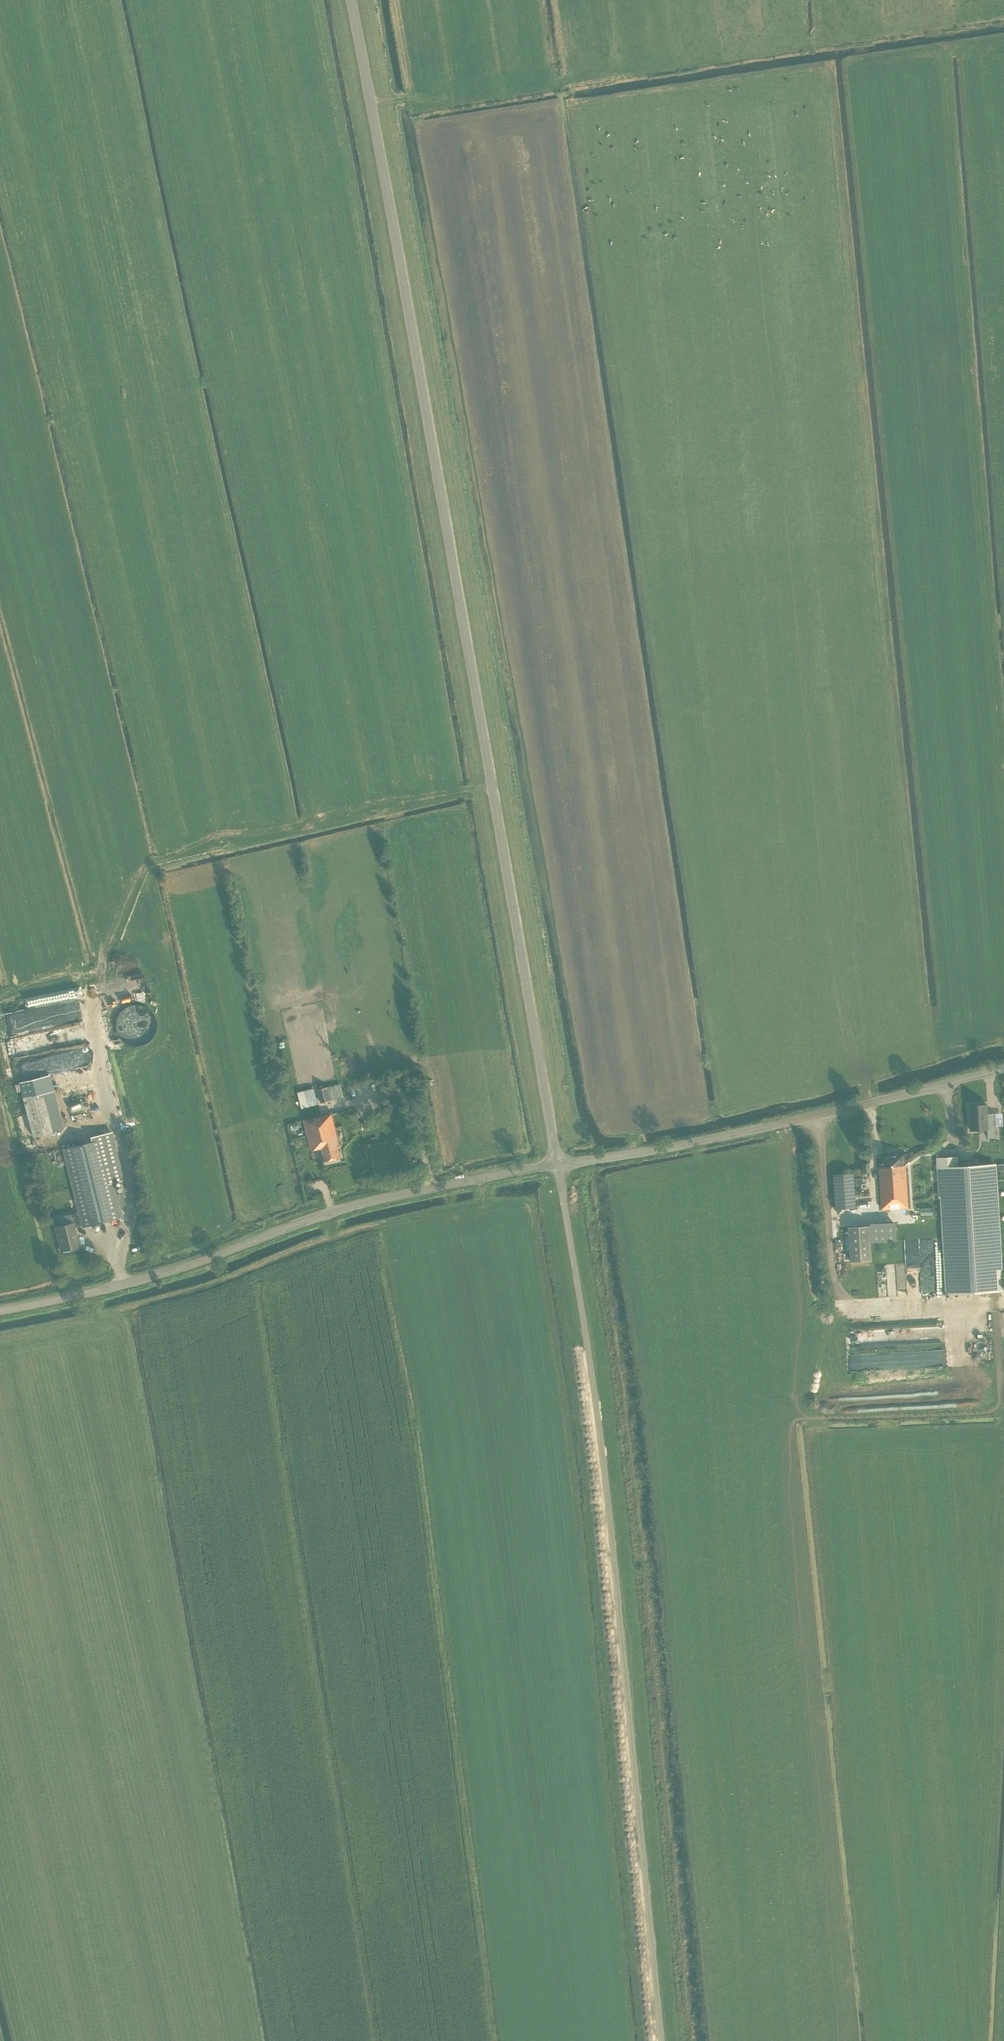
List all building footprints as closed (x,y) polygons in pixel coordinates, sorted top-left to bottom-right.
[(330,1101),(326,1087),(317,1090),(320,1103),(330,1101)] [(316,1100),(313,1089),(297,1093),(300,1104),(316,1100)] [(42,1093),(23,1098),(33,1137),(52,1132),(42,1093)] [(987,1104),(969,1105),(970,1130),(987,1129),(988,1138),(996,1138),(996,1125),(988,1125),(987,1104)] [(339,1144),(331,1113),(304,1120),(311,1150),(321,1147),(325,1161),(340,1157),(337,1144),(339,1144)] [(122,1217),(102,1139),(63,1149),(78,1212),(71,1214),(73,1223),(55,1227),(61,1251),(79,1246),(75,1227),(82,1226),(82,1227),(122,1217)] [(880,1156),(878,1156),(881,1209),(908,1208),(905,1165),(904,1165),(903,1154),(880,1155),(880,1156)] [(957,1157),(937,1158),(939,1197),(942,1197),(948,1293),(1002,1290),(994,1165),(958,1167),(957,1157)] [(855,1208),(853,1173),(833,1174),(835,1209),(855,1208)] [(895,1241),(894,1224),(870,1225),(871,1242),(895,1241)] [(871,1260),(869,1226),(848,1227),(850,1262),(871,1260)]
